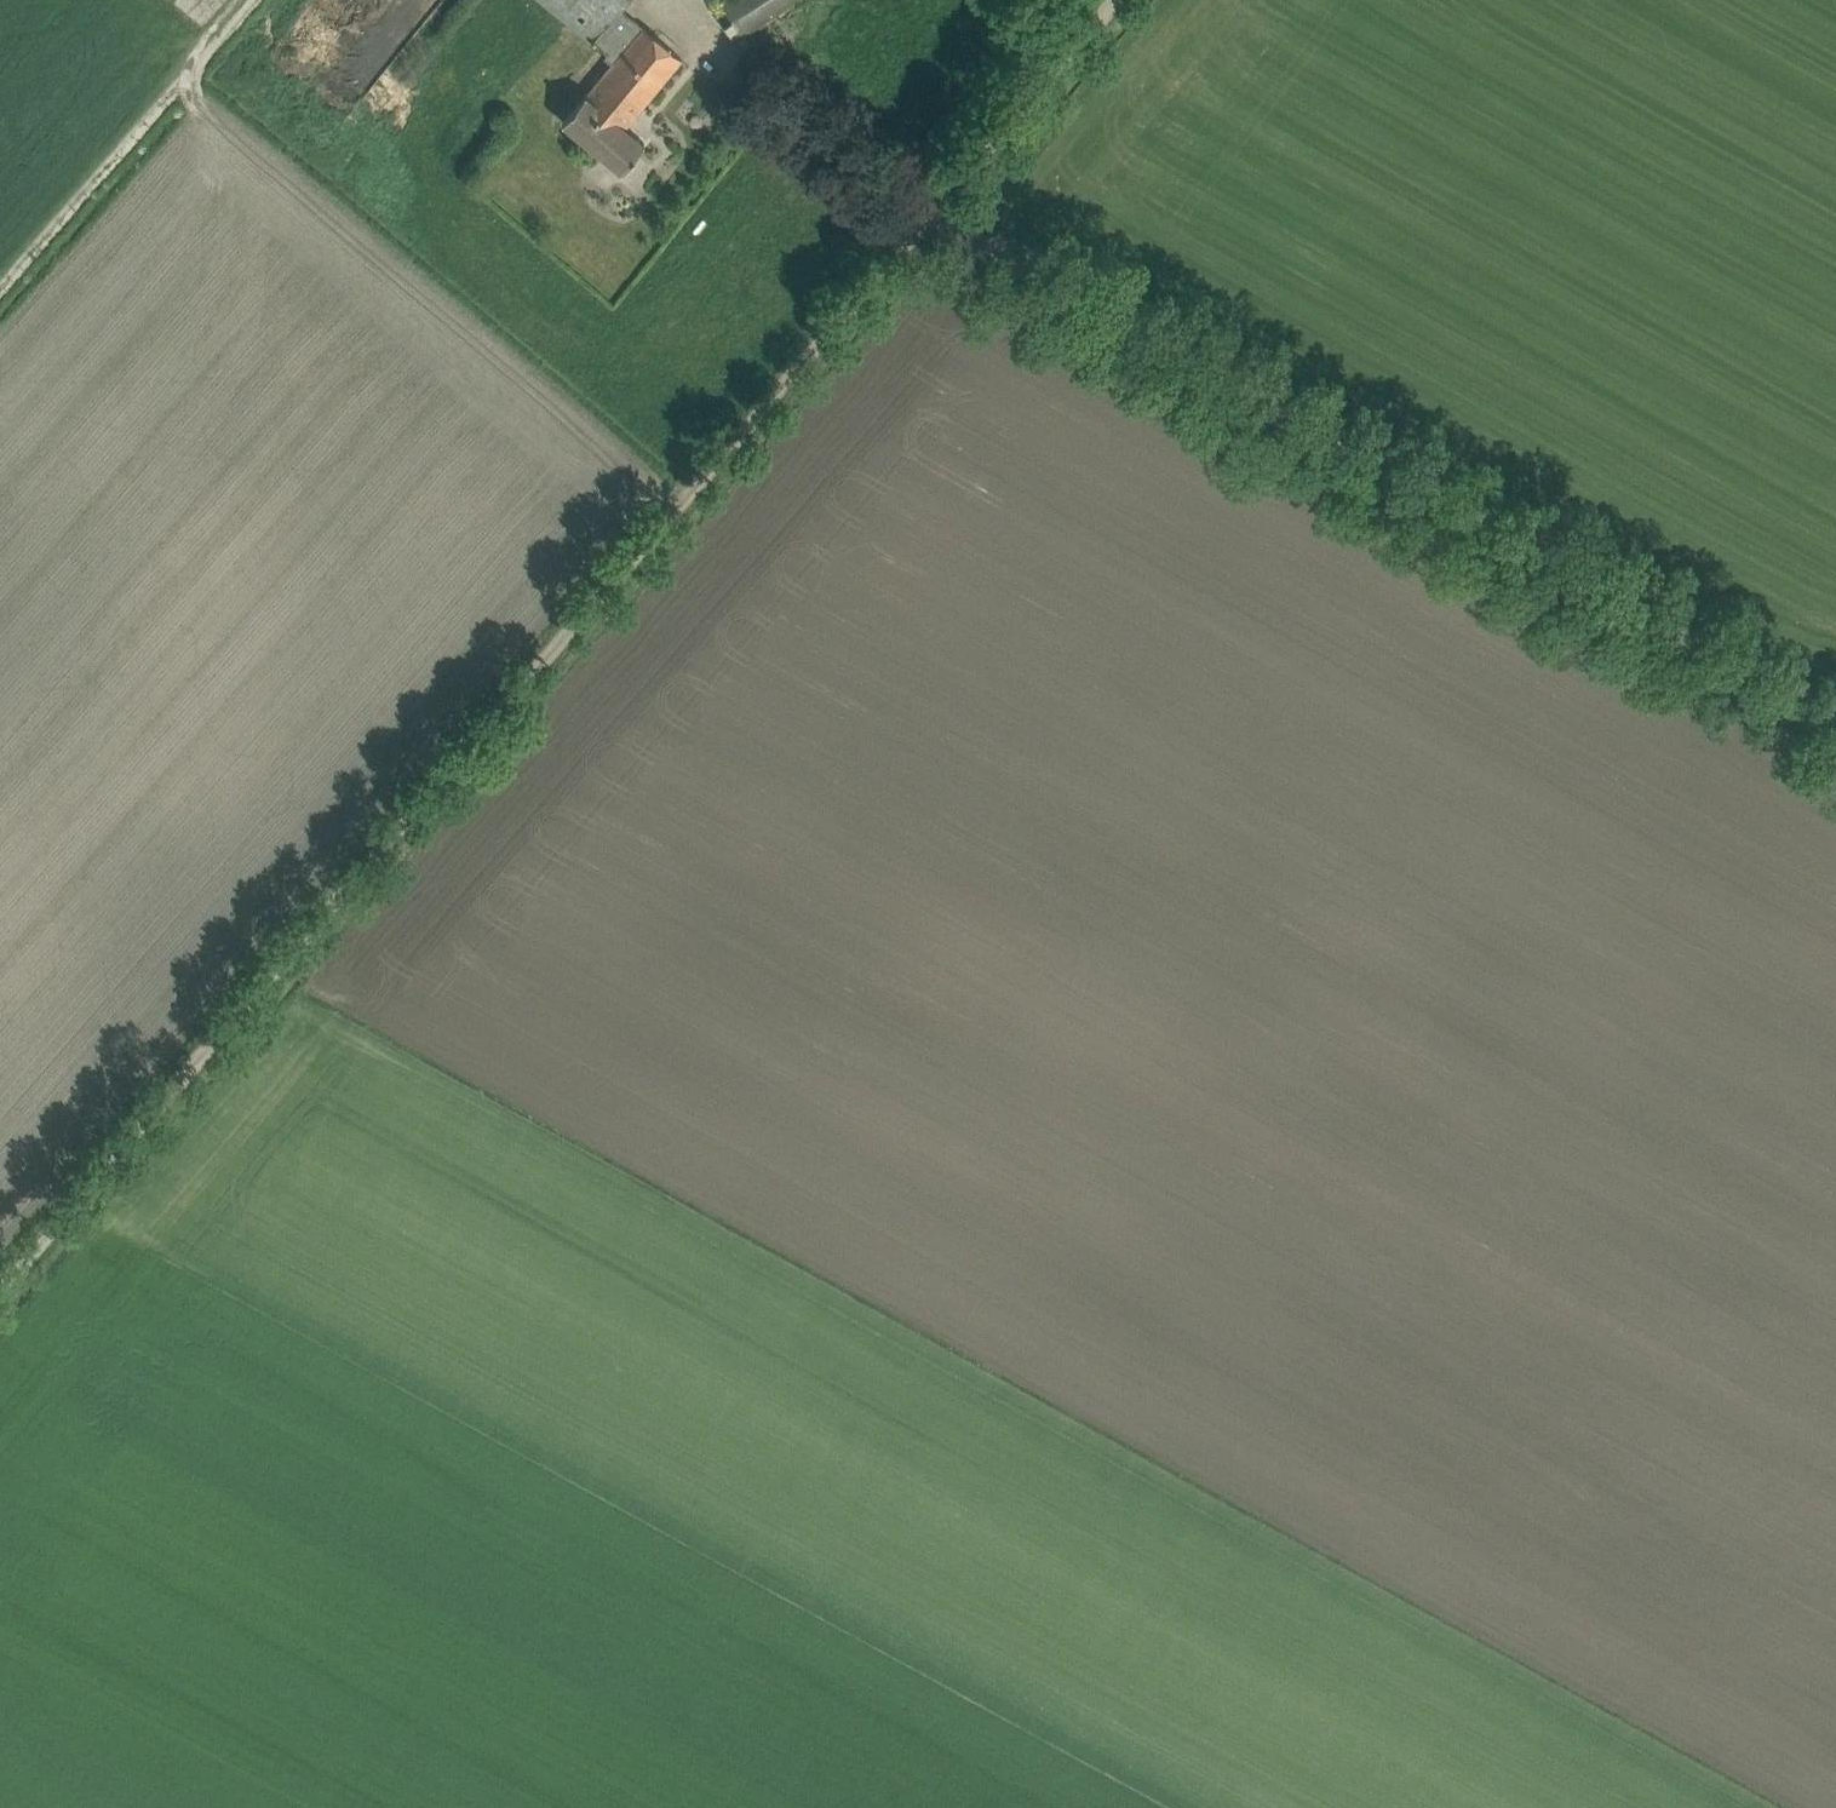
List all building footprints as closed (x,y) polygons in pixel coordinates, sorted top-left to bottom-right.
[(608,53),(605,57),(613,63),(587,94),(586,93),(563,121),(603,154),(622,169),(645,141),(626,126),(681,56),(664,42),(622,7),(628,0),(544,0),(608,53)] [(720,18),(733,39),(792,0),(728,0),(714,9),(720,18)]
